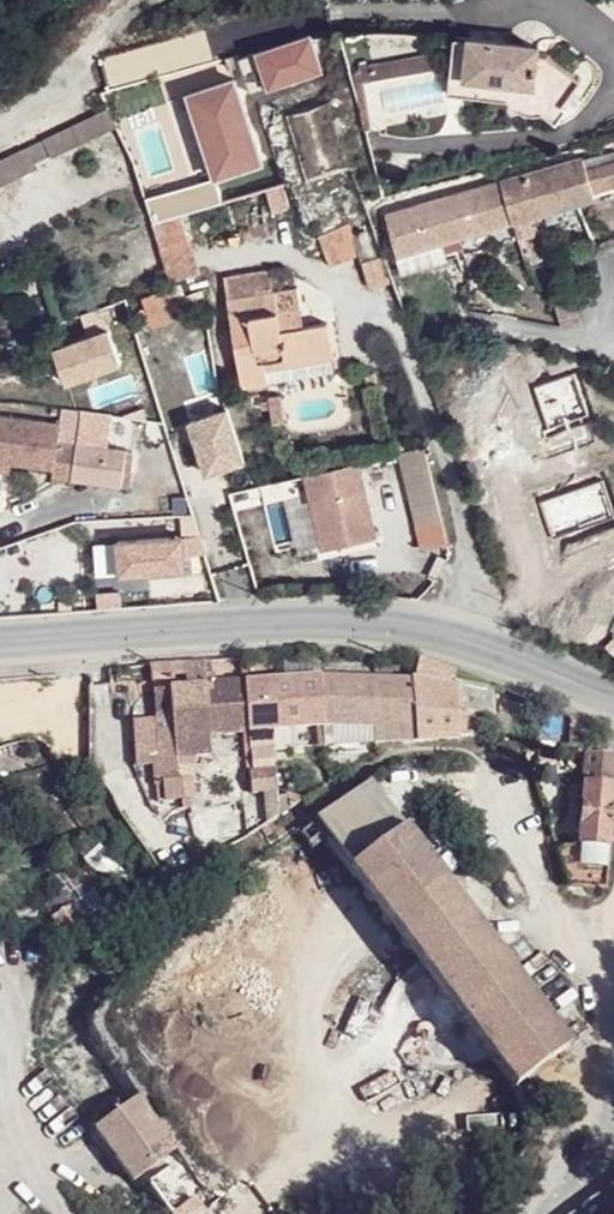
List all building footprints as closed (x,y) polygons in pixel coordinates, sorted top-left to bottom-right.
[(463,35),(448,34),(444,89),(501,92),(504,97),(508,101),(515,104),(523,107),(531,108),(537,106),(549,115),(560,100),(556,94),(531,79),(461,73),(463,35)] [(532,40),(463,35),(461,73),(531,79),(556,94),(572,68),(531,47),(532,40)] [(423,57),(357,73),(360,85),(426,68),(423,57)] [(269,171),(238,81),(188,98),(218,187),(269,171)] [(308,176),(349,165),(331,102),(290,113),(308,176)] [(0,162),(0,184),(33,170),(30,161),(51,152),(54,156),(117,127),(108,110),(56,135),(0,162)] [(582,159),(585,168),(613,159),(613,149),(582,159)] [(397,254),(512,222),(516,240),(533,235),(528,217),(543,213),(548,231),(564,226),(559,209),(593,199),(590,191),(613,184),(613,159),(585,168),(582,159),(386,215),(397,254)] [(29,198),(23,182),(0,191),(0,209),(29,198)] [(361,263),(383,257),(369,213),(346,221),(361,263)] [(528,217),(533,235),(548,231),(543,213),(528,217)] [(270,271),(221,279),(241,389),(269,385),(265,363),(334,351),(330,323),(304,327),(297,289),(273,294),(270,271)] [(141,299),(149,329),(181,319),(173,290),(141,299)] [(574,290),(555,295),(563,325),(582,320),(574,290)] [(265,363),(267,371),(336,360),(334,351),(265,363)] [(532,367),(541,365),(537,354),(530,357),(532,367)] [(0,418),(0,463),(15,464),(59,468),(58,476),(77,478),(81,443),(63,441),(65,424),(0,418)] [(425,447),(401,453),(418,526),(442,520),(425,447)] [(375,540),(359,460),(296,475),(313,550),(375,540)] [(0,463),(0,472),(15,474),(15,464),(0,463)] [(316,747),(324,747),(318,677),(244,683),(249,755),(251,773),(274,771),(273,752),(292,750),(290,728),(314,728),(316,747)] [(410,678),(416,740),(476,736),(475,723),(464,724),(463,711),(492,718),(490,690),(453,681),(453,687),(410,678)] [(249,755),(244,683),(242,683),(150,691),(152,721),(158,786),(159,804),(179,802),(176,757),(210,755),(209,735),(241,734),(243,754),(249,755)] [(158,786),(152,721),(131,723),(133,745),(138,744),(139,758),(148,758),(151,787),(158,786)] [(335,738),(369,739),(370,721),(336,721),(335,738)] [(274,771),(251,773),(246,773),(248,795),(259,794),(263,824),(277,814),(274,771)] [(367,782),(315,822),(322,831),(512,1089),(565,1048),(367,782)] [(583,887),(605,889),(613,787),(582,785),(577,842),(580,843),(580,853),(586,853),(583,887)] [(322,831),(315,822),(298,834),(306,843),(322,831)] [(565,885),(576,886),(578,867),(560,865),(565,885)] [(66,942),(89,927),(71,903),(49,919),(66,942)] [(132,1180),(178,1147),(143,1096),(97,1129),(132,1180)]
